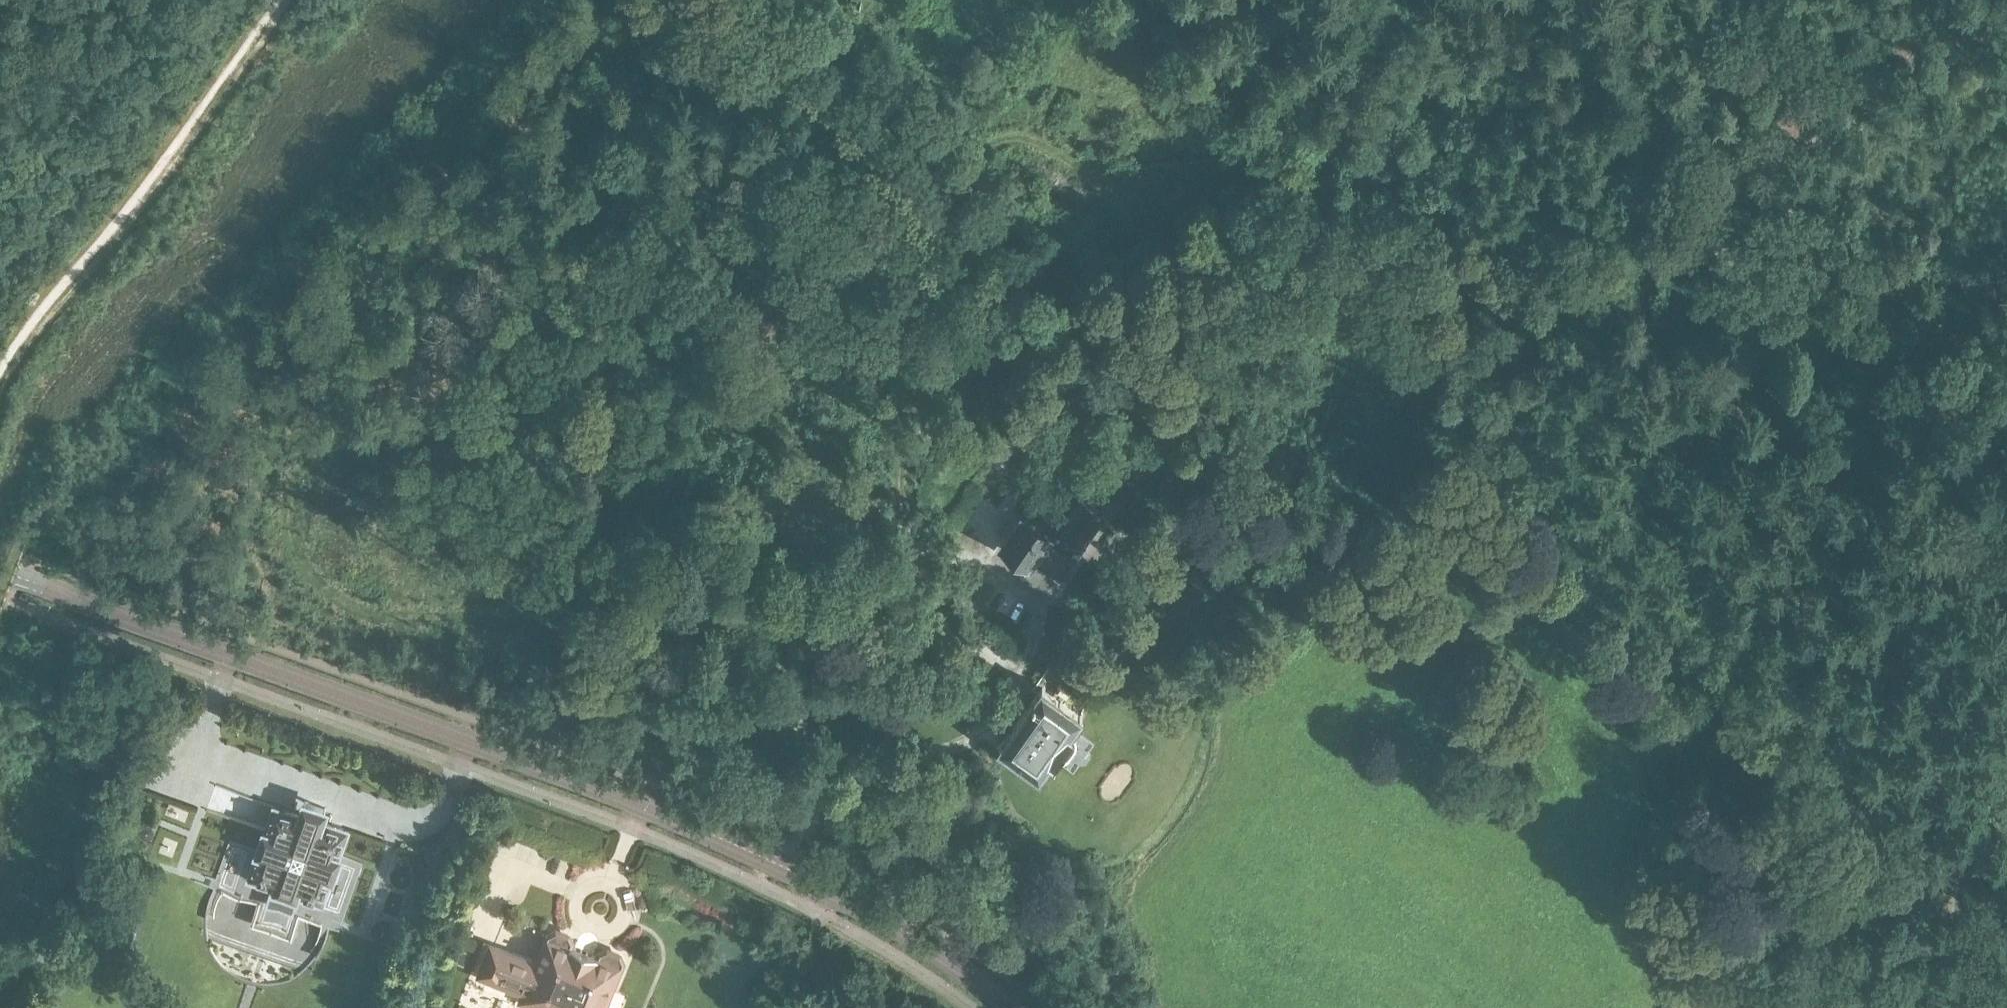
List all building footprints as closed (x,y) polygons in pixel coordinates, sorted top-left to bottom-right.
[(1031,555),(1059,575),(1086,536),(1084,535),(1104,507),(1083,492),(1073,506),(1080,511),(1070,525),(1031,499),(1002,540),(1029,558),(1031,555)] [(1069,690),(1068,685),(1061,680),(1054,691),(1044,684),(1047,680),(1040,676),(1033,687),(1038,690),(1000,743),(1040,771),(1052,754),(1055,756),(1073,730),(1071,728),(1082,711),(1064,698),(1069,690)] [(363,862),(341,854),(340,853),(348,828),(323,820),(299,811),(274,802),(265,827),(264,827),(257,850),(229,840),(215,882),(213,885),(260,901),(253,921),(291,935),(299,914),(340,929),(341,925),(363,862)] [(621,954),(607,948),(597,952),(595,958),(584,953),(572,948),(575,943),(570,933),(555,928),(546,932),(533,962),(489,944),(475,979),(519,997),(516,1004),(525,1007),(607,1007),(625,964),(621,954)]
